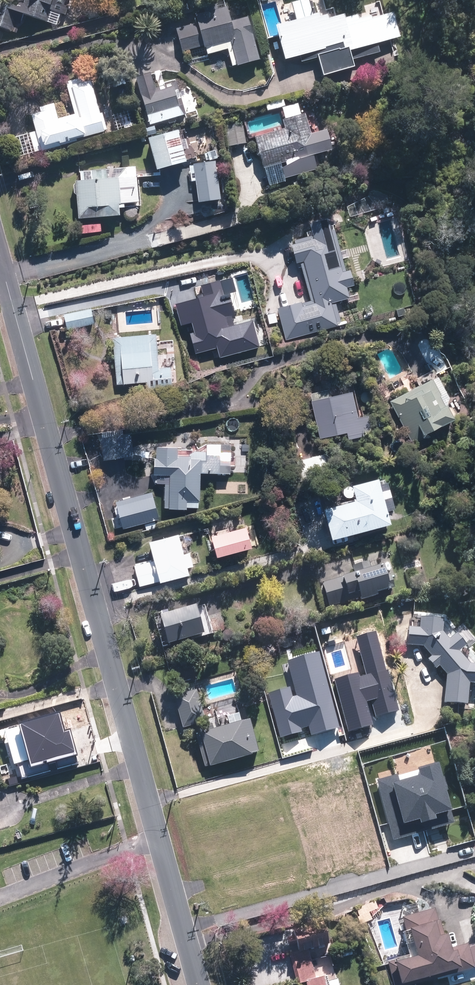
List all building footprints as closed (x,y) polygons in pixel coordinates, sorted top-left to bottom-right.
[(73,0),(27,0),(26,5),(23,4),(21,8),(0,2),(0,28),(14,32),(19,15),(50,24),(54,12),(68,16),(73,0)] [(296,21),(275,28),(284,60),(298,56),(300,63),(318,58),(323,78),(354,69),(352,62),(381,54),(378,43),(401,37),(394,13),(346,27),(344,18),(330,22),(328,15),(318,18),(318,15),(314,16),(309,0),(297,0),(291,2),(296,21)] [(264,62),(252,19),(235,24),(230,8),(217,12),(215,5),(206,7),(208,14),(199,16),(201,23),(178,30),(185,53),(207,47),(208,50),(209,50),(211,56),(231,51),(236,68),(241,66),(242,68),(264,62)] [(138,78),(153,127),(185,117),(177,92),(182,91),(179,83),(158,89),(153,74),(138,78)] [(115,78),(118,88),(129,85),(127,75),(115,78)] [(108,133),(94,82),(87,84),(86,79),(69,83),(77,116),(61,120),(56,104),(42,108),(44,114),(35,116),(39,133),(32,134),(37,154),(45,152),(45,153),(64,148),(64,146),(75,144),(74,142),(108,133)] [(288,130),(258,138),(271,186),(306,177),(302,162),(327,155),(322,135),(316,137),(310,116),(286,122),(288,130)] [(248,144),(245,123),(228,125),(231,147),(248,144)] [(159,134),(156,127),(148,129),(150,136),(159,134)] [(153,142),(162,173),(191,165),(190,161),(203,157),(201,151),(198,152),(197,151),(188,153),(182,133),(153,142)] [(210,159),(202,161),(206,175),(214,173),(210,159)] [(219,178),(219,191),(234,190),(234,177),(219,178)] [(80,183),(82,221),(124,219),(124,211),(128,210),(128,206),(142,205),(140,178),(80,183)] [(102,226),(80,226),(80,236),(102,236),(102,226)] [(347,299),(344,287),(351,285),(348,271),(340,273),(328,231),(314,235),(315,240),(292,247),(297,266),(304,264),(316,307),(347,299)] [(98,326),(93,300),(65,305),(70,332),(98,326)] [(242,310),(231,311),(232,319),(243,318),(242,310)] [(161,339),(117,341),(119,387),(150,385),(150,391),(175,389),(174,370),(163,370),(161,339)] [(454,420),(431,378),(388,401),(412,444),(454,420)] [(331,395),(330,389),(310,393),(319,439),(346,434),(348,440),(372,435),(368,415),(358,417),(352,391),(331,395)] [(137,456),(134,432),(89,439),(91,455),(105,453),(106,460),(137,456)] [(205,473),(234,473),(234,444),(210,443),(210,450),(193,450),(193,455),(182,455),(182,447),(161,446),(160,457),(158,457),(158,474),(168,475),(168,508),(191,509),(191,507),(202,507),(202,501),(204,501),(205,473)] [(393,509),(385,477),(319,494),(331,540),(389,525),(386,511),(393,509)] [(226,486),(218,483),(215,491),(223,494),(226,486)] [(154,491),(118,501),(126,529),(162,519),(154,491)] [(159,527),(157,521),(144,524),(146,531),(159,527)] [(252,526),(216,536),(222,557),(257,547),(252,526)] [(183,534),(154,542),(159,560),(137,565),(142,586),(164,580),(165,582),(194,575),(192,567),(198,566),(194,552),(189,554),(183,534)] [(387,592),(381,568),(369,571),(366,562),(353,566),(355,575),(323,583),(330,608),(359,600),(360,602),(376,598),(375,595),(387,592)] [(168,631),(172,645),(227,631),(223,614),(210,617),(207,605),(173,614),(172,611),(158,615),(162,633),(168,631)] [(364,666),(391,654),(382,634),(355,645),(364,666)] [(288,643),(291,655),(307,651),(303,638),(288,643)] [(419,681),(413,675),(372,712),(391,733),(440,689),(426,674),(419,681)] [(200,690),(177,697),(186,729),(209,723),(200,690)] [(214,766),(214,768),(264,755),(255,721),(205,734),(206,735),(200,737),(208,768),(214,766)] [(396,972),(398,983),(457,969),(458,972),(474,969),(468,942),(446,947),(438,910),(402,918),(411,954),(388,960),(391,973),(396,972)] [(324,973),(313,976),(304,946),(324,940),(318,919),(279,930),(294,982),(303,980),(304,984),(327,984),(324,973)]
